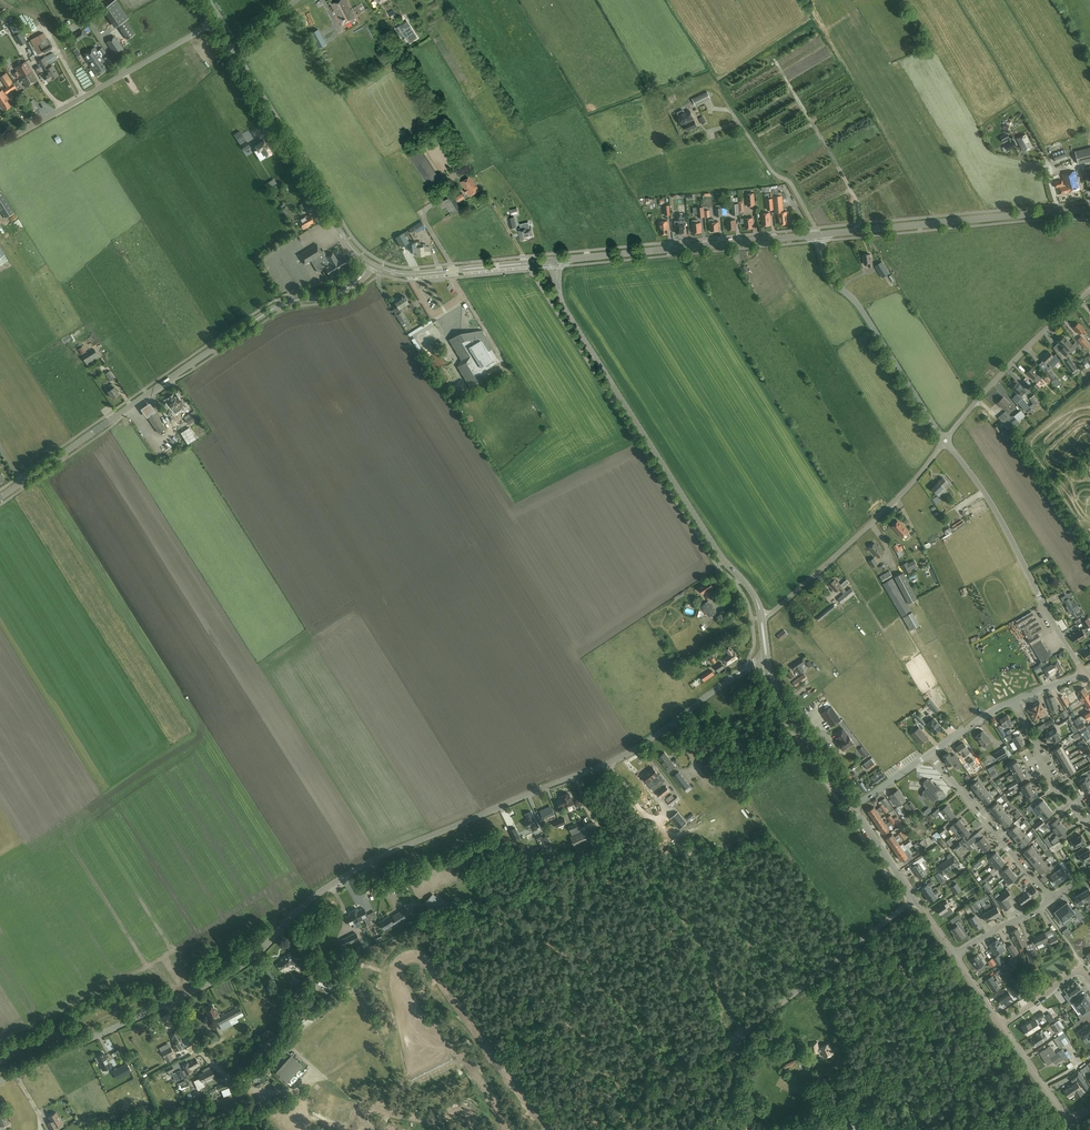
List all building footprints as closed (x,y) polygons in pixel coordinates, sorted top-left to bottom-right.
[(129,18),(117,0),(115,0),(102,9),(115,27),(117,26),(127,39),(136,34),(126,20),(129,18)] [(337,14),(342,25),(355,18),(350,7),(349,8),(345,0),(339,0),(332,4),(337,14)] [(9,26),(15,36),(20,33),(18,30),(14,23),(9,26)] [(76,42),(86,36),(83,29),(72,36),(76,42)] [(326,44),(318,29),(310,33),(318,48),(326,44)] [(26,42),(20,33),(15,36),(21,45),(26,42)] [(38,45),(39,44),(39,43),(47,39),(43,33),(30,39),(31,41),(34,47),(38,45)] [(124,48),(115,36),(106,42),(115,54),(124,48)] [(44,53),(52,49),(47,39),(39,43),(39,44),(44,53)] [(34,47),(31,41),(28,42),(35,55),(42,52),(38,45),(34,47)] [(201,42),(195,46),(201,57),(196,60),(203,70),(208,67),(207,66),(214,62),(201,42)] [(109,67),(101,55),(102,54),(103,55),(106,53),(103,47),(99,49),(100,50),(98,51),(95,47),(84,55),(98,75),(109,67)] [(77,48),(74,51),(78,57),(82,54),(77,48)] [(45,70),(46,70),(48,73),(44,75),(48,81),(58,75),(52,66),(49,68),(48,65),(48,64),(52,62),(52,63),(57,60),(53,52),(44,57),(44,58),(38,61),(42,68),(44,67),(45,70)] [(31,77),(35,75),(27,61),(15,67),(21,78),(27,75),(29,77),(31,77)] [(7,87),(13,83),(7,73),(0,77),(6,87),(7,87)] [(27,75),(21,78),(26,87),(38,80),(35,75),(31,77),(29,77),(27,75)] [(7,87),(6,87),(3,89),(3,90),(6,94),(15,88),(18,94),(20,93),(16,87),(15,85),(13,83),(7,87)] [(27,103),(30,101),(24,90),(21,92),(27,103)] [(710,98),(707,91),(692,99),(695,105),(710,98)] [(9,99),(7,96),(3,99),(4,103),(0,105),(4,111),(12,106),(8,99),(9,99)] [(28,103),(32,111),(34,115),(37,113),(39,111),(33,100),(28,103)] [(685,123),(693,119),(694,118),(690,110),(678,116),(682,124),(685,123)] [(694,121),(693,119),(685,123),(686,125),(685,125),(688,130),(697,126),(694,120),(694,121)] [(1003,143),(1010,139),(1007,133),(1000,137),(1003,143)] [(1023,151),(1032,147),(1026,134),(1017,139),(1023,151)] [(245,151),(251,147),(246,140),(240,144),(245,151)] [(255,151),(254,151),(260,161),(261,160),(263,158),(272,153),(269,148),(270,148),(269,147),(268,148),(267,146),(268,145),(267,144),(267,145),(264,140),(255,146),(258,150),(255,152),(255,151)] [(1014,141),(1005,145),(1005,146),(1003,147),(1005,152),(1007,150),(1007,151),(1017,146),(1014,141)] [(1075,151),(1078,164),(1089,161),(1089,147),(1075,151)] [(441,182),(420,148),(409,155),(430,189),(441,182)] [(1067,148),(1053,153),(1056,162),(1071,156),(1067,148)] [(251,161),(257,171),(262,168),(256,158),(251,161)] [(1080,189),(1079,182),(1076,171),(1062,174),(1065,185),(1064,185),(1061,174),(1053,176),(1055,188),(1059,187),(1061,194),(1080,189)] [(469,196),(479,190),(470,176),(461,182),(469,196)] [(0,190),(0,208),(5,217),(14,211),(1,190),(0,190)] [(779,196),(773,196),(774,209),(783,208),(783,198),(786,198),(783,192),(780,192),(781,196),(779,196)] [(755,206),(754,193),(746,193),(748,206),(755,206)] [(458,209),(451,196),(443,201),(451,214),(458,209)] [(287,206),(282,209),(292,226),(295,224),(294,222),(296,221),(287,206)] [(705,217),(704,207),(693,208),(693,213),(697,213),(698,218),(705,217)] [(783,208),(774,209),(775,213),(778,213),(779,219),(780,224),(788,224),(787,220),(788,220),(787,218),(788,218),(789,218),(789,214),(788,214),(783,214),(783,212),(784,212),(783,208)] [(761,213),(761,216),(761,220),(762,220),(762,226),(770,225),(770,222),(770,219),(771,219),(770,216),(770,212),(761,213)] [(306,216),(298,220),(303,229),(310,225),(310,224),(315,221),(310,214),(306,217),(306,216)] [(507,218),(509,228),(516,227),(514,217),(507,218)] [(709,219),(709,222),(709,227),(710,227),(711,231),(718,231),(718,230),(719,230),(718,225),(719,225),(718,221),(714,221),(714,218),(709,219)] [(741,223),(745,223),(745,228),(753,228),(753,224),(753,222),(753,218),(744,219),(744,218),(741,219),(741,223)] [(18,219),(9,222),(12,231),(22,228),(18,219)] [(677,220),(677,223),(675,224),(675,228),(676,228),(676,233),(684,232),(684,229),(684,226),(684,223),(683,223),(683,220),(677,220)] [(692,220),(692,223),(692,227),(693,227),(693,233),(701,232),(701,229),(701,226),(701,222),(698,223),(698,220),(692,220)] [(736,223),(736,220),(726,220),(727,224),(728,230),(736,229),(735,226),(736,226),(736,223)] [(421,221),(409,229),(412,234),(415,232),(416,233),(426,227),(421,221)] [(659,221),(660,225),(661,234),(668,234),(668,230),(668,228),(669,228),(668,224),(668,221),(659,221)] [(520,240),(528,238),(526,229),(518,231),(520,240)] [(403,232),(396,237),(402,247),(409,242),(403,232)] [(424,255),(423,246),(418,247),(417,242),(411,243),(413,253),(417,253),(417,256),(424,255)] [(315,245),(332,274),(349,264),(344,255),(337,260),(336,258),(333,252),(327,255),(323,250),(321,251),(317,244),(315,245)] [(332,274),(315,245),(299,255),(304,264),(311,260),(318,272),(325,268),(330,276),(332,274)] [(872,257),(871,257),(870,253),(863,255),(864,263),(868,263),(868,264),(867,264),(867,267),(873,267),(872,257)] [(889,273),(882,261),(876,265),(884,276),(889,273)] [(885,277),(889,285),(894,282),(890,274),(885,277)] [(409,303),(404,295),(394,301),(394,302),(399,309),(409,303)] [(465,301),(460,304),(466,314),(471,311),(465,301)] [(408,321),(402,311),(396,315),(402,324),(408,321)] [(430,319),(407,332),(409,336),(433,323),(430,319)] [(1087,332),(1084,329),(1085,329),(1079,323),(1073,327),(1079,334),(1082,332),(1084,335),(1087,332)] [(491,349),(493,348),(482,330),(471,332),(472,333),(461,334),(458,335),(457,334),(449,340),(462,361),(462,360),(463,363),(457,366),(470,387),(484,379),(482,375),(486,372),(485,370),(499,362),(491,349)] [(1089,345),(1082,335),(1077,339),(1085,349),(1089,345)] [(1066,337),(1065,337),(1064,336),(1063,338),(1061,338),(1059,340),(1059,341),(1058,342),(1063,348),(1060,350),(1065,355),(1070,350),(1069,349),(1073,345),(1067,339),(1066,337)] [(87,364),(99,357),(95,349),(82,357),(87,364)] [(1055,355),(1054,356),(1049,351),(1042,358),(1047,363),(1049,364),(1051,362),(1055,365),(1060,359),(1055,355)] [(1072,372),(1077,368),(1069,358),(1065,362),(1072,372)] [(104,373),(109,369),(105,364),(100,368),(104,373)] [(1056,376),(1049,367),(1044,371),(1051,380),(1056,376)] [(1032,368),(1027,373),(1033,379),(1037,383),(1040,380),(1039,378),(1041,376),(1035,369),(1034,370),(1032,368)] [(105,373),(110,381),(115,378),(110,370),(105,373)] [(1061,382),(1057,376),(1052,380),(1056,386),(1061,382)] [(1017,383),(1014,385),(1013,384),(1011,387),(1012,388),(1018,394),(1018,393),(1021,396),(1026,390),(1020,384),(1019,385),(1017,383)] [(1033,386),(1034,388),(1033,389),(1035,393),(1037,391),(1041,388),(1036,383),(1033,386)] [(113,398),(119,394),(114,387),(112,384),(106,388),(108,391),(113,398)] [(475,396),(477,400),(487,396),(484,388),(478,391),(479,394),(475,396)] [(176,394),(166,401),(171,408),(181,401),(176,394)] [(1040,401),(1035,394),(1030,398),(1035,405),(1040,401)] [(1030,407),(1021,396),(1016,400),(1025,411),(1030,407)] [(1011,409),(1007,405),(1010,403),(1003,397),(999,402),(1002,405),(1001,406),(1004,409),(1008,413),(1011,409)] [(141,409),(147,417),(148,417),(155,412),(156,411),(150,402),(141,409)] [(1014,416),(1004,424),(1008,428),(1009,428),(1010,429),(1019,422),(1026,415),(1021,410),(1014,416)] [(184,418),(189,424),(199,418),(194,411),(186,415),(187,416),(184,418)] [(166,428),(162,422),(155,412),(148,417),(155,427),(159,433),(166,428)] [(202,422),(194,423),(194,426),(200,426),(203,431),(206,429),(202,422)] [(943,487),(948,482),(943,478),(939,482),(932,488),(940,496),(946,490),(943,487)] [(962,519),(952,526),(954,530),(964,523),(962,519)] [(898,521),(892,526),(902,537),(908,532),(898,521)] [(875,543),(869,548),(879,558),(885,552),(879,546),(878,547),(875,543)] [(873,567),(878,564),(874,558),(869,561),(873,567)] [(912,571),(907,562),(902,564),(906,574),(912,571)] [(883,582),(892,576),(889,570),(880,576),(883,582)] [(904,572),(894,577),(908,604),(918,599),(904,572)] [(883,584),(910,630),(920,625),(892,578),(883,584)] [(835,591),(838,589),(839,591),(840,590),(841,592),(842,591),(844,593),(838,598),(842,604),(855,593),(851,587),(846,591),(838,581),(837,582),(834,580),(829,584),(835,591)] [(709,581),(699,587),(703,594),(704,593),(708,599),(715,595),(712,591),(711,591),(710,590),(713,588),(709,581)] [(1081,605),(1079,607),(1077,603),(1075,604),(1073,599),(1070,601),(1069,599),(1074,596),(1071,591),(1063,597),(1065,601),(1072,613),(1072,612),(1076,618),(1085,613),(1081,605)] [(714,610),(709,601),(702,605),(703,606),(701,607),(703,610),(705,608),(710,617),(716,613),(717,612),(715,609),(714,610)] [(819,621),(835,607),(833,605),(817,618),(819,621)] [(1032,612),(1016,620),(1015,624),(1019,629),(1021,630),(1024,629),(1024,630),(1028,638),(1041,661),(1051,656),(1041,639),(1037,633),(1043,630),(1032,612)] [(1085,613),(1081,616),(1082,617),(1074,621),(1075,624),(1079,621),(1080,622),(1087,617),(1087,616),(1085,613)] [(1082,621),(1087,629),(1089,627),(1089,621),(1088,617),(1082,621)] [(788,635),(784,629),(777,635),(781,640),(788,635)] [(1076,643),(1086,637),(1082,630),(1072,636),(1076,643)] [(729,655),(723,659),(725,663),(727,662),(729,664),(738,658),(734,652),(730,646),(725,649),(729,655)] [(793,670),(796,668),(799,674),(804,671),(800,665),(805,662),(803,658),(791,666),(793,670)] [(1057,676),(1064,672),(1058,661),(1051,665),(1057,676)] [(721,662),(715,667),(719,672),(721,671),(722,674),(727,671),(721,662)] [(794,676),(790,670),(786,673),(790,679),(794,676)] [(804,674),(792,682),(796,687),(807,678),(804,674)] [(690,684),(693,690),(704,685),(701,679),(690,684)] [(1082,698),(1088,694),(1084,687),(1078,691),(1082,698)] [(1082,698),(1086,704),(1089,701),(1089,697),(1088,694),(1082,698)] [(1059,712),(1058,708),(1054,696),(1047,699),(1051,710),(1053,714),(1059,712)] [(927,701),(937,711),(940,708),(930,698),(927,701)] [(1033,707),(1029,710),(1032,716),(1034,720),(1039,717),(1046,712),(1040,702),(1032,707),(1033,707)] [(831,706),(822,713),(832,726),(841,720),(831,706)] [(1060,713),(1063,718),(1064,719),(1068,716),(1068,715),(1065,710),(1060,713)] [(1013,724),(1010,721),(1011,720),(1007,715),(1000,720),(1005,728),(1008,726),(1009,726),(1010,727),(1013,724)] [(1070,716),(1057,723),(1058,726),(1067,721),(1070,726),(1071,726),(1073,725),(1073,724),(1074,723),(1070,716)] [(933,718),(926,725),(935,734),(942,728),(933,718)] [(1052,718),(1045,722),(1048,727),(1055,723),(1052,718)] [(923,726),(918,721),(916,723),(917,725),(922,730),(924,728),(923,726)] [(1080,731),(1086,741),(1089,738),(1089,735),(1088,732),(1089,731),(1089,724),(1080,731)] [(1006,735),(1000,725),(996,728),(1002,737),(1003,737),(1003,738),(1005,737),(1004,736),(1006,735)] [(1055,727),(1045,733),(1049,740),(1052,738),(1055,743),(1061,739),(1058,735),(1059,734),(1055,727)] [(841,741),(838,743),(843,750),(854,743),(848,735),(843,728),(836,733),(841,741)] [(928,738),(919,728),(912,734),(921,744),(928,738)] [(984,746),(991,740),(983,731),(976,737),(984,746)] [(1026,743),(1020,733),(1015,736),(1013,733),(1006,737),(1008,741),(1012,739),(1015,744),(1016,744),(1018,748),(1026,743)] [(1057,755),(1065,750),(1062,745),(1072,739),(1071,736),(1058,744),(1059,747),(1054,750),(1050,752),(1052,755),(1056,752),(1057,755)] [(964,742),(956,747),(963,757),(969,752),(967,749),(968,748),(964,742)] [(1003,748),(995,753),(999,760),(1008,755),(1009,757),(1012,755),(1006,745),(1003,747),(1003,748)] [(868,754),(862,746),(859,749),(865,756),(868,754)] [(1065,750),(1057,755),(1059,757),(1054,760),(1056,762),(1068,755),(1065,750)] [(1025,752),(1021,753),(1025,761),(1033,758),(1030,752),(1026,754),(1025,752)] [(676,767),(673,763),(665,753),(658,758),(666,768),(669,772),(676,767)] [(953,758),(949,753),(943,757),(949,765),(953,763),(955,766),(960,762),(956,756),(953,758)] [(1071,760),(1068,755),(1056,762),(1057,764),(1061,762),(1063,764),(1071,760)] [(971,757),(963,763),(967,770),(975,765),(974,763),(975,763),(971,757)] [(871,758),(864,764),(869,770),(876,765),(871,758)] [(1071,760),(1063,764),(1064,767),(1060,769),(1061,772),(1073,765),(1071,760)] [(1012,771),(1021,765),(1020,763),(1019,764),(1017,761),(1009,766),(1006,768),(1007,770),(1010,768),(1012,771)] [(706,765),(705,767),(708,769),(710,771),(712,769),(714,766),(711,765),(708,763),(706,765)] [(1021,765),(1012,771),(1013,774),(1010,776),(1011,778),(1023,771),(1022,768),(1023,768),(1021,765)] [(1073,765),(1061,772),(1063,774),(1067,772),(1068,774),(1076,770),(1073,765)] [(653,767),(648,771),(657,782),(661,779),(658,775),(659,774),(653,767)] [(994,770),(989,774),(994,779),(998,775),(994,770)] [(1084,773),(1085,777),(1078,781),(1082,787),(1089,782),(1089,779),(1089,770),(1084,773)] [(657,782),(648,771),(643,776),(648,783),(649,782),(652,786),(657,782)] [(689,785),(678,771),(672,776),(683,790),(689,785)] [(1023,771),(1011,778),(1013,780),(1016,778),(1018,781),(1027,776),(1026,773),(1025,774),(1023,771)] [(873,777),(877,782),(885,777),(881,772),(873,777)] [(971,781),(973,783),(971,785),(975,790),(984,782),(977,775),(971,781)] [(923,791),(922,795),(925,798),(929,798),(931,801),(935,802),(938,799),(942,800),(945,797),(945,794),(943,790),(942,790),(942,789),(939,786),(935,785),(931,780),(927,779),(924,782),(923,785),(926,788),(923,791)] [(1009,790),(1012,788),(1018,784),(1017,781),(1008,786),(1009,790)] [(1021,787),(1022,790),(1019,792),(1021,794),(1032,787),(1031,784),(1032,784),(1031,781),(1021,787)] [(868,789),(862,782),(859,784),(864,791),(868,789)] [(985,784),(984,782),(975,790),(978,794),(986,788),(984,785),(985,784)] [(1082,787),(1086,793),(1089,790),(1089,782),(1082,787)] [(1034,790),(1032,787),(1021,794),(1022,796),(1025,794),(1027,797),(1025,798),(1028,803),(1034,799),(1032,795),(1037,792),(1035,790),(1034,790)] [(666,793),(662,788),(657,793),(661,797),(666,793)] [(986,788),(978,794),(982,799),(991,792),(990,789),(988,791),(986,788)] [(898,790),(890,795),(897,806),(905,800),(898,790)] [(993,793),(991,792),(982,799),(986,804),(994,798),(991,795),(993,793)] [(557,800),(560,807),(565,805),(565,806),(573,803),(571,798),(571,797),(571,795),(569,795),(569,793),(561,797),(562,798),(557,800)] [(880,807),(876,810),(874,806),(868,811),(872,817),(878,812),(882,810),(886,807),(890,805),(885,798),(878,802),(880,805),(880,806),(880,807)] [(1039,813),(1048,806),(1043,800),(1037,806),(1034,802),(1026,808),(1029,812),(1035,807),(1039,813)] [(911,813),(917,807),(911,801),(905,807),(911,813)] [(1001,803),(1000,805),(997,802),(990,808),(994,813),(1003,805),(1001,803)] [(930,812),(937,807),(933,803),(927,808),(930,812)] [(886,807),(882,810),(884,813),(891,809),(889,805),(886,807)] [(947,805),(943,809),(941,811),(948,820),(955,815),(947,805)] [(1005,807),(1003,805),(994,813),(998,817),(1005,811),(1003,809),(1005,807)] [(1048,806),(1039,813),(1044,819),(1053,812),(1048,806)] [(546,808),(540,811),(544,819),(555,814),(552,807),(547,809),(546,808)] [(1005,811),(998,817),(1001,822),(1010,815),(1009,813),(1007,814),(1005,811)] [(532,812),(525,815),(531,827),(537,823),(532,812)] [(670,818),(680,829),(687,823),(678,812),(670,818)] [(878,812),(872,817),(876,822),(882,818),(878,812)] [(1010,815),(1001,822),(1005,827),(1013,821),(1011,818),(1012,816),(1010,815)] [(890,821),(887,822),(888,822),(880,828),(883,834),(890,829),(888,827),(892,824),(896,822),(899,819),(897,816),(894,819),(894,818),(890,821)] [(1034,825),(1041,819),(1039,816),(1031,822),(1034,825)] [(564,817),(554,822),(556,828),(567,823),(564,817)] [(882,818),(876,822),(880,828),(888,822),(887,822),(886,820),(884,821),(882,818)] [(1042,819),(1033,826),(1036,830),(1045,823),(1042,819)] [(1054,831),(1063,824),(1058,819),(1051,824),(1049,821),(1043,826),(1045,829),(1048,827),(1049,829),(1051,827),(1054,831)] [(960,832),(966,828),(959,820),(953,825),(950,828),(955,834),(959,831),(960,832)] [(1020,824),(1019,823),(1017,820),(1011,826),(1012,828),(1009,831),(1014,837),(1021,830),(1019,828),(1021,826),(1019,825),(1020,824)] [(575,823),(568,826),(572,835),(581,831),(577,822),(575,823)] [(895,832),(899,828),(903,830),(905,827),(899,823),(894,831),(895,832)] [(1063,824),(1054,831),(1057,835),(1055,837),(1051,841),(1053,844),(1060,840),(1063,838),(1061,835),(1067,830),(1063,824)] [(938,831),(941,835),(947,830),(943,826),(938,831)] [(517,832),(515,828),(510,830),(512,835),(514,839),(519,836),(517,832)] [(959,831),(955,834),(956,835),(954,837),(956,838),(961,834),(964,838),(965,839),(971,834),(966,828),(960,832),(959,831)] [(586,830),(570,837),(575,848),(578,854),(593,848),(586,830)] [(1023,832),(1021,830),(1014,837),(1018,842),(1025,835),(1026,834),(1024,831),(1023,832)] [(943,849),(947,847),(936,831),(932,834),(943,849)] [(979,831),(967,841),(964,843),(971,851),(973,848),(970,845),(975,841),(985,852),(991,846),(984,837),(983,837),(979,831)] [(893,834),(887,838),(890,844),(900,838),(898,835),(895,837),(893,834)] [(900,838),(890,844),(894,849),(900,845),(898,842),(902,840),(903,841),(907,838),(904,835),(900,837),(900,838)] [(1025,835),(1018,842),(1022,847),(1030,840),(1025,835)] [(1087,844),(1081,835),(1076,838),(1074,835),(1067,839),(1070,845),(1073,843),(1075,847),(1081,844),(1083,846),(1087,844)] [(543,837),(541,839),(546,849),(549,848),(550,850),(553,848),(547,836),(543,837)] [(965,839),(964,838),(959,842),(958,841),(952,847),(955,851),(961,845),(962,846),(964,843),(967,841),(965,839)] [(1046,838),(1044,840),(1049,847),(1052,845),(1046,838)] [(900,845),(894,849),(898,855),(908,848),(913,845),(910,841),(904,845),(903,844),(901,845),(900,845)] [(538,846),(532,849),(535,854),(541,851),(538,846)] [(1035,847),(1033,848),(1032,846),(1024,852),(1028,858),(1036,851),(1037,850),(1035,847)] [(908,848),(898,855),(902,861),(903,860),(905,863),(914,857),(908,848)] [(1083,862),(1087,859),(1089,862),(1089,861),(1089,850),(1089,849),(1084,852),(1082,850),(1076,853),(1078,856),(1080,855),(1083,862)] [(1038,853),(1036,851),(1028,858),(1032,863),(1041,855),(1039,852),(1038,853)] [(992,864),(1000,857),(996,852),(991,856),(988,854),(983,858),(980,860),(983,863),(985,861),(987,863),(989,861),(992,864)] [(922,855),(923,856),(915,862),(917,865),(912,868),(920,878),(926,874),(919,863),(925,859),(926,860),(930,858),(926,853),(922,855)] [(947,857),(949,859),(945,862),(938,867),(943,875),(948,871),(949,870),(949,869),(955,865),(955,864),(958,862),(954,855),(953,856),(952,853),(951,853),(948,855),(947,857)] [(1044,858),(1041,855),(1032,863),(1037,868),(1044,861),(1042,859),(1044,858)] [(1000,857),(992,864),(994,867),(992,869),(990,872),(993,875),(993,876),(996,873),(1001,869),(999,867),(1005,862),(1000,857)] [(1047,859),(1044,861),(1037,868),(1041,873),(1043,871),(1045,874),(1048,872),(1054,867),(1047,859)] [(1060,863),(1062,867),(1057,871),(1062,879),(1068,875),(1066,871),(1068,870),(1062,861),(1060,863)] [(1003,871),(1001,869),(996,873),(999,878),(1002,876),(1004,879),(1013,872),(1009,867),(1003,871)] [(1051,875),(1048,872),(1045,874),(1049,880),(1052,878),(1056,884),(1062,879),(1057,871),(1051,875)] [(1017,877),(1013,872),(1004,879),(1007,882),(1004,884),(1008,888),(1014,884),(1012,881),(1017,877)] [(927,884),(928,884),(921,889),(926,895),(932,890),(930,888),(934,885),(931,881),(927,884)] [(987,882),(983,885),(988,891),(992,888),(987,882)] [(962,890),(957,883),(951,887),(956,894),(962,890)] [(1027,893),(1031,898),(1038,893),(1034,887),(1027,893)] [(934,893),(932,890),(926,895),(931,902),(937,897),(936,895),(939,893),(937,890),(934,893)] [(996,898),(996,899),(1005,911),(1012,906),(1008,900),(1013,896),(1008,890),(1000,896),(996,898)] [(999,905),(991,892),(988,895),(996,907),(997,906),(999,905)] [(1087,900),(1082,892),(1075,896),(1077,900),(1075,901),(1078,907),(1081,905),(1080,904),(1084,902),(1084,903),(1087,901),(1087,900)] [(1031,898),(1027,893),(1019,900),(1022,905),(1031,898)] [(444,905),(432,895),(424,903),(437,914),(444,905)] [(940,913),(947,908),(946,906),(949,904),(946,901),(940,905),(940,906),(936,908),(940,913)] [(994,918),(1001,914),(997,906),(996,907),(993,908),(990,903),(986,905),(994,918)] [(1061,907),(1069,917),(1075,912),(1068,903),(1065,905),(1065,904),(1061,907)] [(974,913),(977,911),(973,904),(965,909),(966,911),(968,913),(972,911),(974,913)] [(987,911),(982,913),(987,922),(994,918),(986,905),(985,906),(984,906),(987,911)] [(357,908),(353,910),(358,921),(362,919),(362,918),(365,917),(368,916),(364,907),(358,910),(357,908)] [(393,917),(390,919),(389,916),(379,922),(384,929),(410,914),(406,907),(392,916),(393,917)] [(1056,917),(1062,925),(1065,924),(1063,921),(1069,917),(1061,907),(1058,909),(1058,910),(1056,912),(1058,915),(1056,917)] [(948,909),(947,908),(940,913),(944,919),(954,912),(951,908),(948,909)] [(358,921),(353,910),(349,912),(351,914),(346,917),(350,925),(358,921)] [(973,924),(976,930),(982,926),(975,915),(969,919),(972,925),(973,924)] [(955,923),(957,925),(951,930),(956,936),(955,937),(958,941),(965,936),(961,930),(964,928),(958,920),(955,923)] [(367,925),(373,930),(377,926),(371,921),(367,925)] [(1066,936),(1071,932),(1068,927),(1062,931),(1066,936)] [(1024,950),(1022,946),(1027,944),(1024,939),(1023,939),(1018,928),(1011,932),(1013,936),(1013,937),(1018,948),(1020,951),(1024,950)] [(1045,930),(1047,937),(1053,935),(1051,928),(1045,930)] [(360,939),(356,933),(343,939),(347,946),(360,939)] [(1048,940),(1045,933),(1034,938),(1037,945),(1043,942),(1045,946),(1050,944),(1048,940)] [(1060,944),(1059,941),(1056,936),(1049,940),(1051,945),(1055,943),(1056,947),(1060,945),(1061,947),(1065,946),(1064,942),(1060,944)] [(997,955),(1005,949),(998,940),(990,945),(997,955)] [(1007,947),(1013,956),(1019,953),(1012,943),(1007,947)] [(1035,949),(1026,952),(1031,969),(1032,969),(1033,973),(1036,972),(1035,968),(1040,966),(1035,949)] [(286,965),(287,967),(291,964),(301,966),(302,959),(292,958),(289,954),(283,958),(283,960),(277,964),(280,970),(286,965)] [(971,959),(977,968),(984,964),(978,954),(971,959)] [(998,965),(1003,962),(998,956),(994,958),(998,965)] [(988,962),(991,967),(996,964),(993,958),(988,962)] [(1061,959),(1046,966),(1051,976),(1066,969),(1061,959)] [(993,969),(996,973),(1004,968),(1007,966),(1005,963),(997,968),(996,967),(993,969)] [(996,977),(994,978),(992,976),(986,981),(993,992),(1000,988),(996,982),(998,980),(996,977)] [(318,984),(331,988),(333,984),(319,980),(318,984)] [(1065,996),(1069,1001),(1075,997),(1073,994),(1081,989),(1080,988),(1081,987),(1079,985),(1078,985),(1076,981),(1065,989),(1068,994),(1065,996)] [(1008,987),(1014,997),(1019,994),(1021,998),(1023,996),(1018,988),(1015,990),(1012,985),(1008,987)] [(1008,991),(998,998),(1002,1004),(1012,998),(1008,991)] [(1078,1008),(1089,999),(1087,996),(1086,996),(1085,994),(1079,999),(1077,996),(1075,997),(1069,1001),(1068,1002),(1070,1005),(1074,1002),(1078,1008)] [(1017,1002),(1020,1009),(1026,1006),(1022,999),(1017,1002)] [(1089,999),(1078,1008),(1082,1013),(1078,1016),(1081,1019),(1088,1014),(1086,1011),(1089,1008),(1089,1000),(1089,999)] [(210,1008),(206,1010),(208,1014),(210,1018),(212,1017),(214,1016),(215,1018),(215,1020),(216,1019),(219,1025),(222,1030),(227,1027),(232,1025),(230,1022),(229,1019),(236,1016),(243,1012),(241,1009),(239,1006),(230,1011),(220,1016),(218,1013),(216,1009),(215,1010),(214,1008),(213,1006),(210,1008)] [(1042,1011),(1034,1017),(1036,1021),(1045,1016),(1042,1011)] [(1056,1019),(1053,1021),(1055,1023),(1051,1026),(1056,1033),(1065,1027),(1058,1018),(1056,1019)] [(1032,1022),(1023,1027),(1028,1035),(1036,1029),(1039,1027),(1037,1022),(1033,1024),(1032,1022)] [(1081,1037),(1085,1035),(1086,1037),(1089,1036),(1089,1038),(1089,1024),(1077,1032),(1081,1037)] [(181,1049),(178,1042),(184,1039),(178,1029),(169,1034),(175,1044),(176,1045),(173,1046),(176,1051),(181,1049)] [(1040,1034),(1031,1040),(1035,1046),(1048,1038),(1042,1029),(1038,1032),(1040,1034)] [(1064,1032),(1055,1038),(1061,1048),(1071,1041),(1064,1032)] [(276,1035),(262,1043),(266,1049),(279,1041),(276,1035)] [(819,1052),(822,1052),(825,1057),(833,1054),(829,1043),(820,1047),(821,1049),(819,1050),(818,1042),(810,1043),(811,1054),(820,1053),(819,1052)] [(1050,1052),(1053,1050),(1051,1046),(1040,1053),(1045,1060),(1052,1055),(1050,1052)] [(171,1047),(161,1051),(165,1058),(165,1057),(167,1062),(173,1059),(171,1054),(174,1053),(171,1047)] [(1056,1054),(1053,1050),(1050,1052),(1052,1055),(1045,1060),(1048,1065),(1054,1061),(1056,1064),(1063,1059),(1065,1061),(1069,1058),(1063,1049),(1056,1054)] [(100,1065),(103,1070),(111,1066),(106,1058),(108,1057),(106,1055),(105,1056),(104,1053),(97,1056),(97,1057),(95,1058),(97,1062),(99,1061),(101,1064),(100,1065)] [(287,1082),(302,1065),(291,1054),(275,1072),(287,1082)] [(181,1069),(176,1071),(180,1079),(185,1076),(185,1075),(187,1074),(193,1071),(192,1069),(199,1065),(196,1059),(188,1063),(182,1066),(184,1070),(182,1071),(181,1069)] [(795,1060),(785,1065),(783,1067),(785,1069),(787,1067),(796,1063),(795,1060)] [(172,1071),(180,1066),(178,1062),(173,1065),(172,1064),(166,1068),(170,1076),(174,1074),(172,1071)] [(117,1069),(113,1071),(114,1074),(116,1078),(120,1076),(125,1073),(130,1070),(131,1072),(131,1071),(129,1067),(127,1063),(122,1066),(117,1069)] [(198,1089),(204,1086),(202,1082),(215,1076),(211,1069),(210,1069),(209,1066),(204,1069),(205,1072),(199,1075),(200,1078),(194,1081),(198,1089)] [(256,1081),(266,1075),(263,1069),(253,1074),(256,1081)] [(1089,1086),(1081,1075),(1076,1079),(1084,1090),(1089,1086)] [(322,1093),(332,1102),(339,1093),(326,1081),(319,1090),(322,1093)] [(1077,1082),(1072,1085),(1064,1090),(1068,1097),(1074,1093),(1077,1097),(1084,1093),(1081,1089),(1081,1088),(1077,1082)] [(227,1083),(217,1087),(218,1091),(229,1087),(227,1083)] [(179,1087),(182,1096),(191,1093),(188,1084),(179,1087)] [(49,1116),(53,1123),(49,1125),(52,1129),(56,1129),(59,1129),(57,1126),(62,1123),(56,1112),(55,1113),(54,1112),(50,1115),(50,1116),(49,1116)] [(5,1114),(0,1116),(0,1123),(1,1126),(9,1123),(5,1114)]
